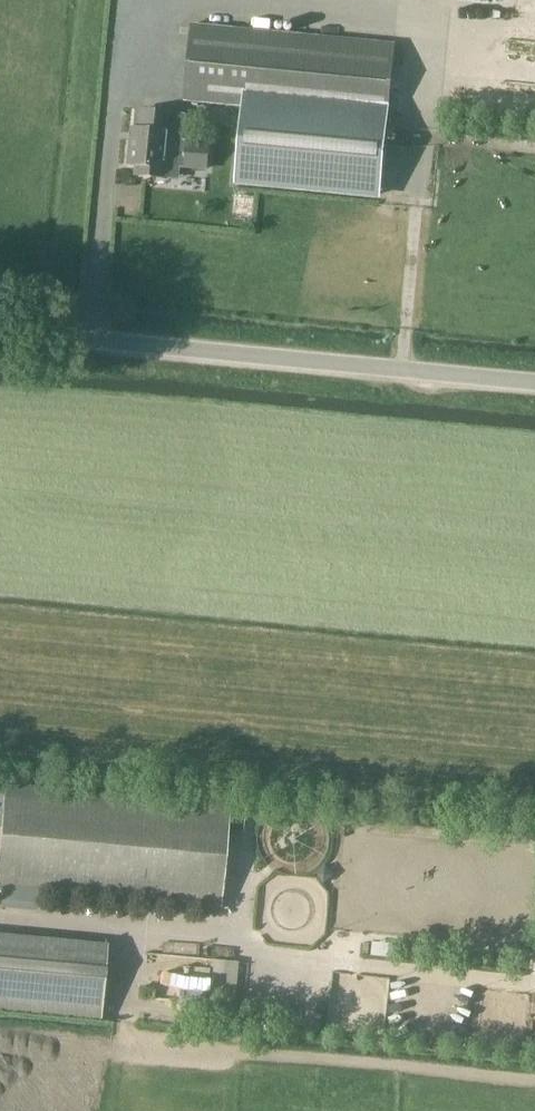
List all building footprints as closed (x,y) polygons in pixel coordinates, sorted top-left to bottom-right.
[(187,99),(242,105),(235,185),(381,199),(396,43),(194,24),(187,99)] [(135,166),(134,176),(180,180),(187,114),(175,112),(141,109),(139,127),(131,126),(128,166),(135,166)] [(184,168),(209,171),(211,143),(187,140),(184,168)] [(1,826),(0,833),(0,889),(2,889),(38,892),(221,909),(231,805),(4,784),(4,792),(0,792),(0,826),(1,826)] [(101,1020),(108,944),(0,934),(0,1011),(101,1020)] [(142,989),(141,1000),(154,1001),(155,990),(142,989)]
